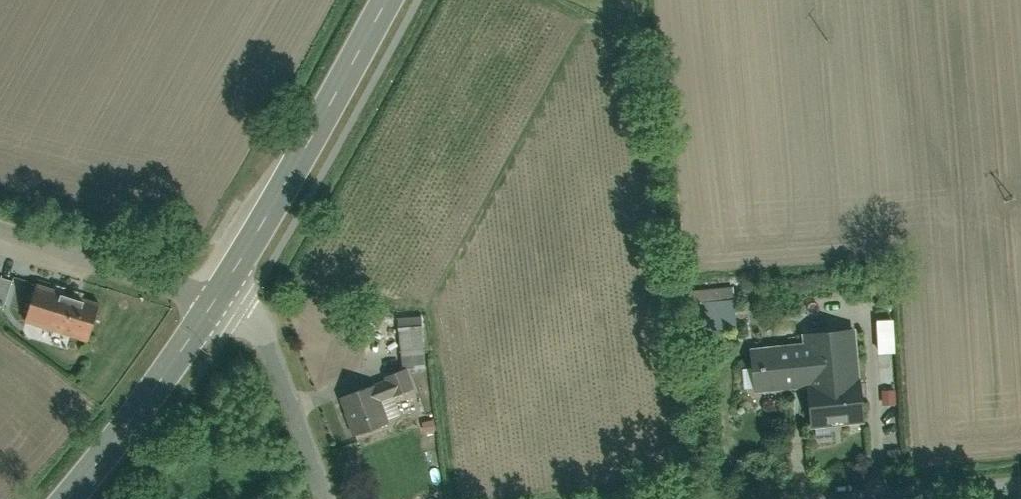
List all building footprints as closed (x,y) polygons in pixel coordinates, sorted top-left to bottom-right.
[(101,290),(36,273),(23,323),(88,340),(101,290)] [(11,305),(16,277),(0,274),(0,303),(11,305)] [(404,367),(428,366),(425,315),(402,316),(404,367)] [(880,318),(882,352),(899,351),(897,317),(880,318)] [(855,330),(800,334),(800,341),(749,345),(752,394),(802,391),(805,430),(861,426),(855,330)] [(376,385),(341,396),(355,440),(389,429),(376,385)]
